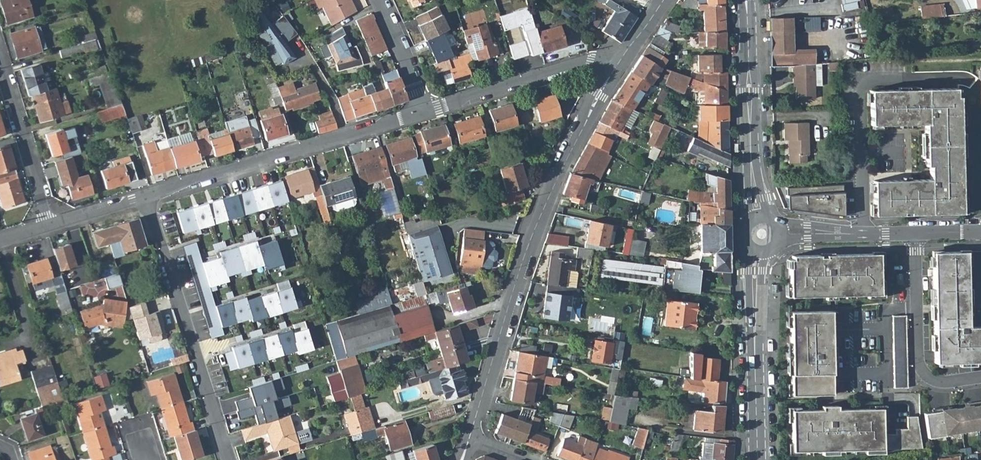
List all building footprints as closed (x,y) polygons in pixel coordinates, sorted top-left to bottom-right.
[(32,16),(27,0),(3,0),(0,1),(7,24),(32,16)] [(319,8),(323,6),(332,26),(336,23),(346,16),(357,11),(351,0),(315,0),(319,8)] [(602,5),(613,11),(601,31),(619,42),(620,42),(637,17),(609,0),(605,0),(602,4),(602,5)] [(689,0),(684,0),(683,2),(680,7),(682,8),(697,10),(698,4),(698,1),(689,0)] [(861,0),(837,0),(837,9),(862,7),(861,0)] [(975,13),(975,6),(980,5),(980,0),(974,0),(974,4),(966,5),(920,9),(921,19),(975,13)] [(668,17),(678,20),(682,8),(680,7),(676,4),(668,17)] [(697,10),(703,11),(704,32),(705,32),(724,32),(724,6),(723,5),(706,5),(698,4),(697,10)] [(284,44),(296,36),(282,17),(270,26),(265,18),(271,14),(265,6),(259,10),(258,9),(249,13),(258,31),(262,30),(281,66),(293,60),(290,52),(284,44)] [(446,29),(436,6),(415,16),(418,24),(417,24),(423,39),(442,31),(446,29)] [(541,52),(536,33),(526,7),(499,16),(504,31),(520,25),(524,40),(507,44),(512,59),(528,55),(529,56),(541,52)] [(589,22),(565,8),(559,17),(583,31),(589,22)] [(371,13),(355,20),(366,45),(371,56),(386,49),(371,13)] [(793,44),(792,18),(768,19),(770,67),(788,67),(792,67),(812,65),(815,64),(814,49),(802,49),(802,44),(793,44)] [(665,21),(660,29),(669,32),(670,32),(675,34),(678,26),(665,21)] [(494,43),(488,23),(484,24),(490,44),(494,43)] [(476,59),(497,53),(494,43),(490,44),(484,24),(462,31),(466,42),(471,41),(476,59)] [(573,44),(567,24),(559,27),(565,46),(573,44)] [(541,52),(542,53),(565,46),(559,27),(559,26),(536,33),(541,52)] [(40,50),(46,48),(40,27),(34,28),(33,27),(11,34),(18,58),(40,51),(40,50)] [(669,32),(660,29),(657,33),(668,38),(670,32),(669,32)] [(442,31),(423,39),(427,47),(428,46),(435,62),(447,57),(452,55),(442,31)] [(83,43),(95,39),(97,39),(95,32),(81,36),(83,43)] [(705,49),(725,48),(724,32),(705,32),(705,49)] [(669,43),(656,34),(650,44),(662,52),(669,43)] [(345,35),(327,48),(337,68),(340,74),(364,65),(362,58),(356,46),(351,48),(345,35)] [(98,49),(95,39),(83,43),(59,50),(62,58),(84,51),(85,53),(98,49)] [(246,43),(244,43),(233,47),(235,53),(249,49),(246,43)] [(660,68),(665,60),(647,48),(642,56),(659,68),(660,68)] [(205,55),(207,62),(217,59),(215,52),(205,55)] [(453,83),(471,77),(467,63),(471,61),(469,53),(460,55),(461,56),(457,57),(458,59),(449,62),(447,57),(433,63),(436,73),(441,71),(451,68),(452,71),(450,72),(453,83)] [(697,72),(703,72),(703,78),(697,77),(697,80),(726,91),(726,72),(720,72),(719,55),(697,55),(697,72)] [(200,65),(205,63),(203,56),(187,61),(190,68),(198,65),(200,65)] [(660,68),(659,68),(642,56),(631,72),(650,84),(650,83),(656,75),(680,84),(678,91),(681,93),(682,90),(685,92),(686,87),(689,78),(661,68),(660,68)] [(837,62),(827,63),(828,72),(837,72),(837,62)] [(32,95),(47,91),(40,67),(40,65),(22,70),(29,96),(32,95)] [(40,67),(47,91),(53,89),(46,65),(40,67)] [(795,100),(813,99),(813,87),(812,65),(792,67),(792,76),(795,76),(795,100)] [(91,78),(96,76),(107,73),(105,66),(83,73),(85,79),(91,78)] [(445,85),(453,83),(450,72),(452,71),(451,68),(441,71),(445,85)] [(391,105),(406,100),(396,70),(381,75),(384,83),(386,89),(391,105)] [(119,97),(110,72),(107,73),(96,76),(91,78),(93,86),(99,84),(105,101),(119,97)] [(650,84),(631,72),(614,97),(612,101),(630,109),(633,110),(650,84)] [(87,88),(93,86),(91,78),(85,79),(87,88)] [(727,106),(726,91),(697,80),(689,78),(686,87),(694,89),(695,91),(705,91),(705,101),(705,105),(727,106)] [(269,84),(268,85),(275,104),(283,102),(278,87),(275,82),(269,84)] [(314,83),(296,89),(293,82),(278,87),(283,102),(286,110),(295,107),(296,110),(313,103),(312,100),(319,98),(314,83)] [(374,111),(380,109),(375,92),(373,93),(370,83),(361,86),(362,90),(364,96),(369,95),(374,111)] [(66,94),(58,96),(56,88),(53,89),(47,91),(32,95),(40,122),(71,113),(66,94)] [(653,102),(661,105),(667,92),(660,88),(653,102)] [(380,109),(391,105),(386,89),(375,92),(380,109)] [(925,133),(925,146),(960,145),(960,133),(959,126),(959,112),(959,98),(956,98),(956,89),(945,90),(917,90),(898,91),(870,91),(870,93),(870,102),(870,125),(871,125),(880,125),(899,125),(917,124),(925,124),(925,133)] [(362,90),(337,98),(344,121),(374,111),(369,95),(364,96),(362,90)] [(540,122),(560,116),(553,95),(533,101),(540,122)] [(108,108),(121,104),(119,97),(105,101),(108,108)] [(600,123),(618,131),(630,109),(612,101),(611,102),(600,123)] [(108,108),(98,111),(102,122),(126,115),(121,104),(108,108)] [(495,131),(516,124),(510,104),(489,111),(495,131)] [(727,106),(705,105),(698,105),(698,121),(706,121),(727,121),(727,106)] [(266,140),(287,134),(278,106),(273,108),(272,107),(258,111),(261,120),(260,121),(266,140)] [(247,120),(243,108),(222,114),(226,128),(228,134),(233,150),(254,144),(252,138),(260,136),(254,117),(247,120)] [(323,120),(315,123),(318,133),(337,127),(332,114),(331,112),(321,115),(323,120)] [(139,127),(146,125),(142,114),(136,116),(139,127)] [(139,127),(136,116),(127,119),(132,133),(140,131),(139,127)] [(454,124),(459,142),(484,135),(478,117),(454,124)] [(657,135),(662,124),(655,120),(650,132),(652,133),(657,135)] [(706,121),(698,121),(697,140),(706,144),(706,121)] [(706,121),(706,144),(707,144),(728,153),(727,122),(727,121),(706,121)] [(613,141),(610,140),(613,134),(618,136),(621,137),(622,137),(624,138),(626,135),(618,131),(600,123),(599,123),(588,143),(608,152),(613,141)] [(803,154),(807,154),(806,123),(782,123),(783,139),(786,139),(789,139),(789,152),(786,152),(787,162),(804,162),(803,154)] [(449,144),(443,124),(420,131),(426,151),(449,144)] [(669,127),(662,124),(657,135),(652,147),(659,150),(669,127)] [(62,129),(46,134),(52,156),(60,153),(62,159),(81,153),(79,144),(67,148),(64,139),(76,136),(73,127),(62,130),(62,129)] [(209,133),(207,127),(196,131),(199,140),(209,138),(208,134),(209,133)] [(209,138),(210,140),(228,134),(226,128),(209,133),(208,134),(209,138)] [(652,147),(657,135),(652,133),(647,144),(652,147)] [(228,134),(210,140),(209,138),(199,140),(203,157),(214,154),(214,156),(233,150),(228,134)] [(181,145),(179,136),(167,139),(169,147),(170,148),(181,145)] [(728,166),(728,153),(707,144),(706,144),(697,140),(692,137),(686,150),(696,155),(697,152),(728,166)] [(399,168),(417,163),(410,138),(387,145),(394,172),(400,170),(399,168)] [(153,143),(156,151),(169,147),(167,139),(153,143)] [(199,140),(181,145),(170,148),(175,167),(175,168),(204,159),(203,157),(199,140)] [(142,145),(151,175),(175,167),(170,148),(169,147),(156,151),(153,143),(153,142),(142,145)] [(611,157),(587,145),(579,159),(576,163),(576,165),(573,170),(570,175),(588,179),(591,174),(593,170),(599,174),(600,171),(594,167),(598,161),(607,166),(611,157)] [(960,157),(960,145),(925,146),(925,158),(925,166),(930,166),(930,179),(909,180),(908,180),(900,180),(872,180),(872,183),(872,192),(872,204),(873,215),(902,214),(902,212),(908,212),(908,214),(930,214),(961,213),(961,197),(961,180),(960,157)] [(15,173),(7,146),(0,148),(0,178),(15,173)] [(389,174),(381,147),(352,156),(357,175),(361,188),(383,182),(388,197),(395,195),(389,174)] [(659,150),(652,147),(647,157),(655,160),(656,158),(659,150)] [(88,163),(84,152),(81,153),(62,159),(54,162),(61,185),(66,184),(71,200),(91,194),(86,176),(78,179),(76,173),(74,168),(88,163)] [(106,189),(136,180),(129,157),(113,162),(114,167),(101,171),(106,189)] [(499,169),(506,193),(499,195),(502,206),(503,206),(525,200),(521,189),(526,187),(518,158),(508,161),(510,166),(499,169)] [(603,172),(607,166),(598,161),(594,167),(600,171),(603,172)] [(642,171),(649,174),(653,165),(646,161),(642,171)] [(314,168),(285,176),(292,198),(312,192),(320,189),(319,185),(314,168)] [(78,179),(86,176),(84,170),(76,173),(78,179)] [(715,182),(715,177),(701,172),(699,179),(705,181),(715,182)] [(24,202),(15,173),(0,178),(0,202),(1,202),(2,209),(24,202)] [(588,179),(570,175),(570,176),(569,177),(569,178),(569,179),(563,194),(573,196),(572,201),(582,203),(584,197),(587,184),(590,184),(606,189),(607,183),(603,182),(597,181),(594,180),(588,179)] [(322,195),(325,205),(332,203),(354,197),(348,177),(319,185),(320,189),(322,195)] [(712,207),(729,210),(728,181),(715,177),(715,182),(705,181),(706,192),(698,192),(690,191),(689,201),(694,202),(698,203),(712,203),(712,207)] [(288,201),(281,180),(177,212),(183,233),(288,201)] [(842,184),(785,187),(786,207),(843,215),(842,184)] [(322,195),(320,189),(312,192),(314,198),(316,197),(322,195)] [(316,197),(321,214),(322,213),(325,224),(330,223),(325,205),(322,195),(316,197)] [(356,203),(354,197),(332,203),(334,210),(337,211),(354,206),(356,203)] [(603,208),(591,205),(588,213),(602,216),(603,208)] [(700,225),(729,224),(729,210),(712,207),(700,205),(700,225)] [(464,223),(506,218),(503,206),(502,206),(463,218),(464,223)] [(438,216),(411,224),(410,221),(404,223),(407,233),(408,234),(437,226),(441,224),(438,216)] [(145,244),(137,218),(92,232),(96,247),(109,243),(119,240),(123,251),(145,244)] [(590,221),(586,243),(606,247),(611,225),(590,221)] [(700,225),(701,252),(714,252),(714,250),(729,250),(729,224),(700,225)] [(408,234),(425,289),(453,281),(452,275),(454,275),(453,271),(450,271),(437,226),(408,234)] [(459,233),(458,238),(463,239),(460,265),(480,268),(488,269),(491,267),(491,260),(493,260),(496,258),(496,254),(494,251),(493,251),(494,245),(492,242),(484,241),(485,231),(464,229),(459,233)] [(628,229),(622,254),(628,255),(634,230),(628,229)] [(566,246),(568,237),(548,234),(547,235),(546,239),(545,243),(566,246)] [(633,237),(630,252),(643,255),(646,240),(633,237)] [(123,251),(119,240),(109,243),(113,257),(123,254),(123,251)] [(283,264),(275,240),(257,246),(256,241),(219,252),(220,257),(202,262),(209,286),(210,286),(211,290),(215,289),(214,285),(228,280),(227,275),(262,265),(264,270),(283,264)] [(59,271),(76,265),(69,244),(53,249),(59,271)] [(592,250),(578,248),(576,257),(591,259),(592,250)] [(714,252),(714,266),(711,266),(711,270),(730,272),(729,250),(714,250),(714,252)] [(701,254),(698,265),(698,269),(700,269),(708,270),(711,270),(711,266),(714,266),(714,252),(701,252),(701,254)] [(932,252),(934,363),(980,362),(980,326),(967,326),(965,252),(932,252)] [(879,294),(878,253),(791,255),(791,258),(787,259),(788,296),(879,294)] [(547,284),(572,288),(575,262),(551,258),(547,284)] [(660,284),(660,287),(675,289),(697,292),(700,269),(698,269),(698,265),(666,260),(665,265),(663,264),(662,267),(662,272),(625,266),(626,262),(602,258),(599,275),(660,284)] [(50,276),(45,259),(26,264),(31,282),(50,276)] [(625,266),(662,272),(662,267),(626,262),(625,266)] [(122,287),(119,275),(104,279),(108,291),(122,287)] [(585,289),(587,276),(580,275),(578,288),(579,288),(585,289)] [(215,306),(221,326),(251,317),(252,321),(296,308),(288,280),(276,283),(278,290),(246,300),(245,297),(215,306)] [(470,297),(468,298),(463,283),(427,294),(431,307),(449,301),(452,313),(473,307),(470,297)] [(547,284),(543,317),(568,320),(570,305),(576,305),(577,298),(578,298),(579,288),(578,288),(572,288),(547,284)] [(657,287),(655,298),(657,298),(667,299),(673,300),(675,289),(660,287),(657,287)] [(70,307),(65,291),(55,294),(60,310),(70,307)] [(358,314),(391,305),(387,291),(354,301),(358,314)] [(657,298),(655,298),(643,296),(641,307),(655,309),(657,298)] [(418,297),(391,305),(358,314),(325,324),(336,360),(354,355),(423,335),(434,331),(426,304),(421,306),(418,297)] [(104,298),(102,304),(80,310),(85,327),(105,321),(104,319),(122,322),(123,322),(123,320),(130,318),(125,302),(104,298)] [(667,299),(664,325),(694,329),(695,318),(694,318),(695,313),(696,313),(697,303),(673,300),(667,299)] [(144,304),(129,308),(138,340),(146,338),(148,342),(151,344),(159,341),(160,338),(157,328),(164,326),(159,312),(152,314),(151,317),(148,318),(148,315),(144,304)] [(829,310),(788,311),(790,395),(831,394),(829,310)] [(892,316),(893,388),(907,388),(906,356),(905,316),(892,316)] [(478,327),(475,319),(434,331),(423,335),(424,341),(436,337),(440,351),(462,345),(459,333),(478,327)] [(312,349),(304,321),(293,324),(295,332),(291,333),(290,329),(231,347),(237,368),(296,350),(297,353),(312,349)] [(609,363),(611,353),(616,354),(613,368),(618,369),(619,368),(623,341),(613,339),(612,342),(595,340),(591,360),(609,363)] [(535,355),(536,347),(520,344),(518,352),(535,355)] [(468,362),(462,345),(440,351),(445,369),(458,365),(468,362)] [(0,355),(0,385),(18,379),(14,364),(23,362),(20,351),(11,354),(10,352),(0,355)] [(551,357),(535,355),(518,352),(514,379),(544,383),(558,386),(560,378),(543,375),(544,367),(550,367),(552,357),(551,357)] [(175,357),(177,364),(184,361),(189,360),(187,354),(175,357)] [(336,360),(342,379),(359,374),(360,373),(354,355),(336,360)] [(699,378),(717,380),(719,359),(701,356),(700,358),(698,358),(697,360),(700,361),(698,378),(699,378)] [(333,402),(347,398),(342,379),(336,360),(322,364),(328,383),(331,395),(333,402)] [(186,369),(184,361),(177,364),(179,371),(186,369)] [(55,402),(62,400),(51,365),(30,372),(41,406),(55,402)] [(459,370),(458,365),(445,369),(398,382),(400,389),(428,381),(433,397),(443,394),(445,401),(466,395),(462,381),(465,380),(462,370),(459,370)] [(608,380),(616,382),(618,369),(613,368),(611,368),(608,380)] [(97,387),(110,384),(107,372),(94,375),(97,387)] [(182,401),(174,373),(147,381),(151,394),(156,393),(161,408),(182,401)] [(359,394),(365,392),(360,373),(359,374),(342,379),(347,398),(350,397),(359,394)] [(251,396),(235,401),(237,410),(276,399),(274,392),(284,388),(281,377),(250,386),(248,387),(251,396)] [(704,392),(703,401),(712,402),(711,405),(723,406),(725,381),(717,380),(699,378),(698,378),(691,377),(690,383),(698,385),(698,382),(701,383),(700,392),(704,392)] [(544,383),(514,379),(510,400),(532,404),(533,393),(542,394),(544,383)] [(72,404),(81,433),(82,433),(104,426),(99,411),(104,409),(99,394),(72,404)] [(354,411),(361,433),(374,429),(368,407),(364,408),(359,394),(350,397),(354,411)] [(611,407),(608,419),(608,421),(617,423),(624,425),(627,408),(629,396),(613,394),(611,407)] [(274,410),(290,405),(287,395),(276,399),(237,410),(236,411),(238,419),(254,414),(257,424),(277,418),(274,410)] [(636,409),(638,397),(629,396),(627,408),(636,409)] [(55,402),(58,408),(68,405),(66,398),(62,400),(55,402)] [(967,403),(957,404),(960,426),(977,424),(974,401),(973,398),(966,399),(967,403)] [(161,408),(170,436),(173,435),(193,429),(191,421),(189,422),(182,401),(161,408)] [(940,403),(940,406),(943,429),(960,426),(957,404),(947,405),(947,402),(940,403)] [(933,407),(923,409),(927,434),(944,431),(943,429),(940,406),(940,403),(932,404),(933,407)] [(430,421),(455,413),(452,405),(428,412),(430,421)] [(695,410),(693,429),(721,432),(723,406),(711,405),(711,411),(706,411),(695,410)] [(601,418),(608,419),(611,407),(604,406),(601,418)] [(501,411),(493,431),(523,443),(532,419),(536,409),(521,407),(517,417),(501,411)] [(790,410),(791,451),(921,448),(916,416),(906,416),(907,428),(895,429),(895,434),(882,434),(881,408),(790,410)] [(361,433),(354,411),(344,414),(351,435),(361,433)] [(558,426),(563,414),(552,412),(548,422),(558,426)] [(36,413),(19,418),(26,441),(43,435),(36,413)] [(568,429),(573,415),(563,414),(558,426),(568,429)] [(287,447),(297,443),(289,415),(277,418),(257,424),(242,429),(245,438),(259,434),(258,429),(265,427),(266,432),(273,451),(287,447)] [(532,419),(523,443),(545,451),(549,440),(535,434),(538,425),(535,423),(536,421),(532,419)] [(410,444),(403,421),(384,427),(383,426),(374,429),(361,433),(363,441),(378,437),(378,435),(385,433),(387,440),(396,438),(399,448),(410,444)] [(104,426),(82,433),(91,459),(96,459),(107,457),(115,454),(113,445),(110,446),(104,426)] [(296,430),(300,441),(312,438),(309,426),(296,430)] [(646,430),(647,429),(636,427),(631,446),(642,449),(646,430)] [(181,459),(186,459),(202,455),(193,429),(173,435),(181,459)] [(676,457),(682,435),(674,434),(673,436),(668,456),(675,457),(676,457)] [(576,444),(564,439),(557,456),(569,459),(578,459),(582,449),(586,438),(579,436),(576,444)] [(733,441),(733,440),(725,439),(724,444),(705,443),(703,458),(699,458),(700,454),(692,453),(691,459),(699,459),(731,459),(733,441)] [(297,443),(287,447),(289,454),(300,451),(297,443)] [(54,444),(49,446),(53,459),(59,459),(54,444)] [(412,451),(413,452),(415,459),(437,459),(432,445),(412,451)] [(28,452),(31,459),(53,459),(49,446),(28,452)] [(593,454),(591,459),(605,459),(607,452),(596,447),(593,454)] [(593,454),(582,449),(578,459),(591,459),(593,454)] [(386,459),(404,459),(401,450),(385,456),(386,459)] [(629,457),(608,450),(607,452),(605,459),(628,459),(629,457)]
